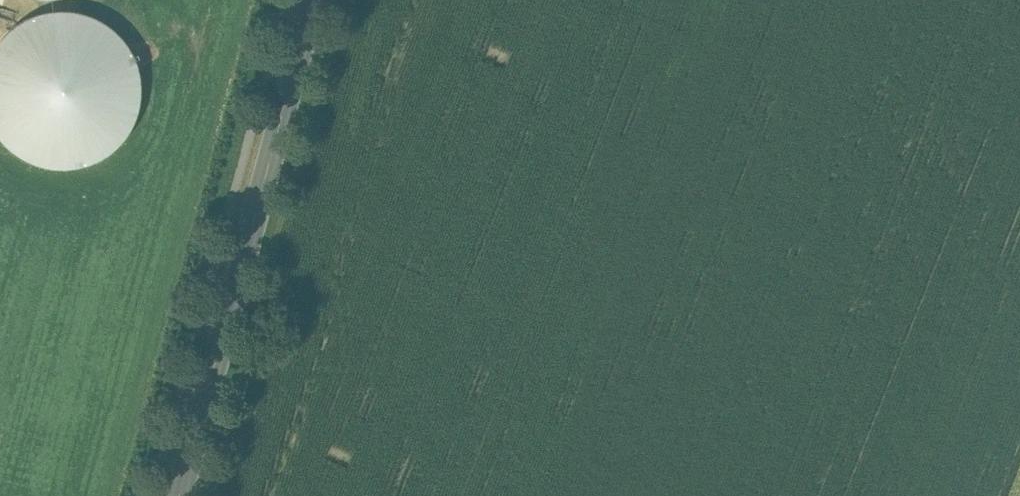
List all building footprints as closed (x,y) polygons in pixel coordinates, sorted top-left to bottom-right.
[(0,31),(0,32),(0,145),(49,167),(65,167),(116,150),(138,102),(137,79),(121,32),(75,10),(62,11),(0,31)]
